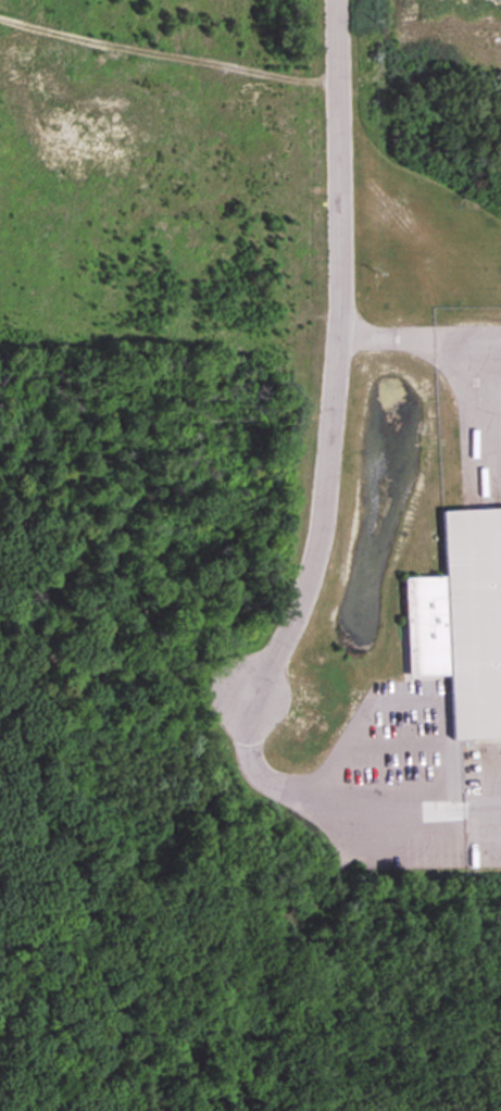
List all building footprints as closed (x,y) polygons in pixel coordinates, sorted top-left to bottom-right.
[(443,511),(445,578),(405,580),(408,678),(449,676),(452,741),(500,739),(500,509),(443,511)]
